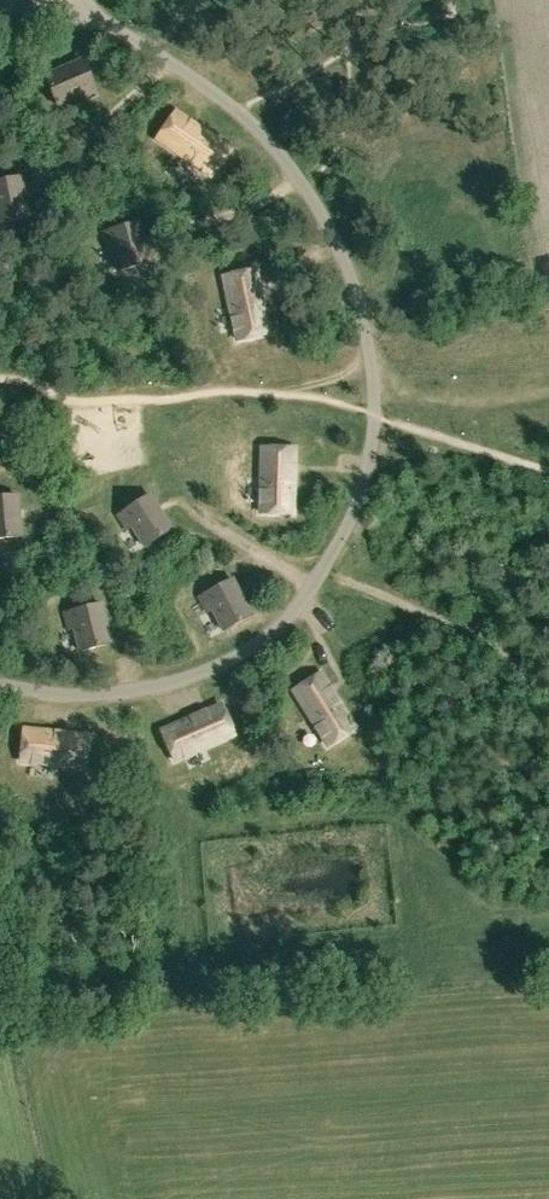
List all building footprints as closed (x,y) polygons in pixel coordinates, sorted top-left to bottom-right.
[(44,75),(57,104),(79,95),(81,100),(97,93),(82,59),(44,75)] [(176,112),(157,138),(211,175),(229,148),(176,112)] [(28,217),(20,176),(0,180),(0,222),(28,217)] [(112,247),(119,270),(149,262),(139,222),(102,231),(107,248),(112,247)] [(255,269),(223,276),(237,339),(269,332),(255,269)] [(294,448),(262,447),(260,512),(292,513),(294,448)] [(132,526),(145,546),(171,529),(149,494),(117,514),(127,529),(132,526)] [(21,536),(17,495),(0,496),(0,538),(21,536)] [(212,609),(223,630),(251,615),(232,579),(199,596),(207,612),(212,609)] [(74,628),(80,651),(111,643),(101,603),(64,612),(68,629),(74,628)] [(320,673),(293,690),(327,745),(355,728),(320,673)] [(161,730),(174,759),(234,734),(221,704),(161,730)] [(24,728),(20,760),(85,768),(88,736),(24,728)]
